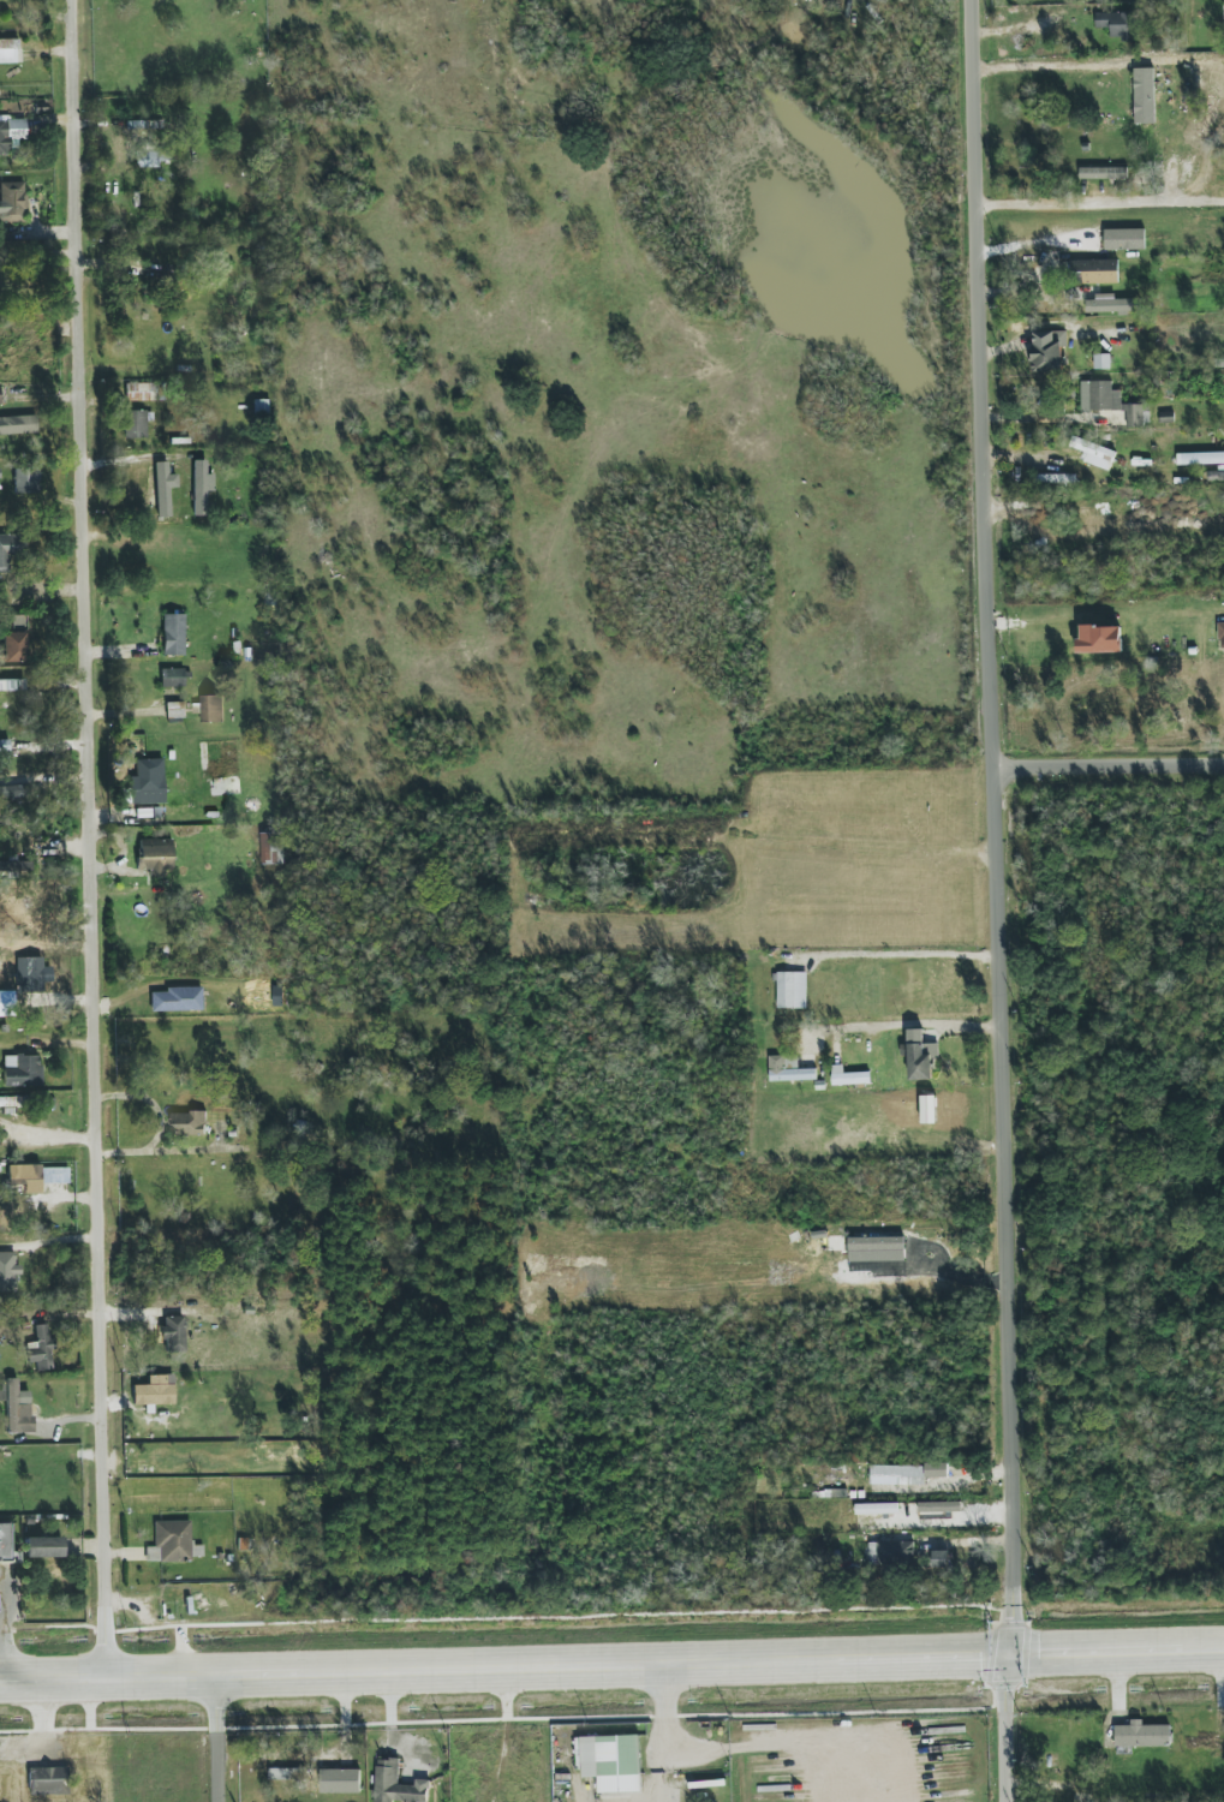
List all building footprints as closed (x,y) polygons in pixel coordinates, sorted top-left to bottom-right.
[(1096,29),(1110,28),(1111,38),(1134,38),(1133,13),(1096,14),(1096,29)] [(0,39),(0,64),(17,63),(17,39),(0,39)] [(1135,125),(1156,124),(1154,68),(1134,69),(1135,125)] [(25,120),(0,120),(0,155),(9,155),(8,142),(26,141),(25,120)] [(158,168),(159,153),(136,152),(136,167),(158,168)] [(1080,179),(1128,180),(1128,168),(1080,167),(1080,179)] [(0,183),(0,221),(26,221),(25,183),(0,183)] [(1146,250),(1146,229),(1105,230),(1105,251),(1146,250)] [(1068,285),(1119,283),(1119,259),(1067,261),(1068,285)] [(1141,299),(1115,299),(1115,296),(1087,297),(1087,313),(1141,313),(1141,299)] [(1062,347),(1068,347),(1067,332),(1033,333),(1034,372),(1063,371),(1062,347)] [(1110,369),(1110,354),(1094,355),(1094,370),(1110,369)] [(1149,404),(1121,404),(1121,391),(1113,391),(1112,382),(1081,382),(1081,411),(1126,411),(1126,426),(1150,426),(1149,404)] [(169,383),(126,383),(126,402),(169,401),(169,383)] [(146,411),(125,411),(126,439),(147,438),(146,411)] [(37,434),(37,416),(0,417),(0,435),(37,434)] [(1070,447),(1084,452),(1081,460),(1110,471),(1117,452),(1074,436),(1070,447)] [(1177,453),(1178,465),(1223,464),(1223,452),(1177,453)] [(214,491),(214,474),(206,474),(207,461),(193,461),(192,510),(206,510),(206,491),(214,491)] [(167,463),(156,463),(158,505),(168,504),(167,463)] [(39,469),(15,468),(15,493),(39,494),(39,469)] [(1076,484),(1076,475),(1038,474),(1038,483),(1076,484)] [(25,534),(0,535),(0,573),(8,573),(8,556),(25,555),(25,534)] [(162,656),(184,656),(184,614),(163,614),(162,656)] [(25,616),(11,616),(12,633),(2,633),(3,663),(26,663),(25,616)] [(1122,653),(1121,626),(1081,627),(1081,638),(1076,638),(1077,654),(1122,653)] [(161,688),(184,687),(184,669),(161,670),(161,688)] [(224,722),(223,696),(201,696),(202,722),(224,722)] [(29,785),(0,786),(0,799),(29,798),(29,785)] [(262,865),(285,864),(284,833),(261,834),(262,865)] [(165,877),(165,870),(173,870),(172,839),(139,840),(139,871),(149,870),(149,877),(165,877)] [(26,871),(27,862),(0,861),(0,870),(26,871)] [(25,981),(19,982),(19,992),(45,992),(44,957),(25,958),(25,981)] [(807,972),(778,972),(778,1009),(807,1009),(807,972)] [(202,989),(150,990),(151,1012),(202,1011),(202,989)] [(15,990),(0,991),(0,1018),(15,1018),(15,990)] [(910,1057),(910,1081),(933,1081),(932,1059),(939,1059),(939,1044),(924,1044),(924,1030),(908,1030),(908,1044),(901,1045),(902,1057),(910,1057)] [(42,1087),(41,1055),(3,1056),(4,1087),(42,1087)] [(817,1081),(817,1069),(799,1069),(799,1055),(769,1056),(770,1082),(817,1081)] [(844,1065),(832,1066),(833,1085),(871,1084),(870,1073),(844,1074),(844,1065)] [(21,1098),(0,1097),(0,1112),(21,1112),(21,1098)] [(206,1112),(172,1113),(173,1136),(207,1135),(206,1112)] [(8,1166),(9,1186),(18,1186),(19,1194),(42,1193),(40,1165),(8,1166)] [(16,1291),(16,1275),(21,1275),(21,1265),(15,1265),(15,1253),(0,1252),(0,1291),(16,1291)] [(165,1353),(186,1352),(185,1316),(164,1317),(165,1353)] [(27,1363),(35,1363),(36,1371),(52,1370),(51,1350),(49,1325),(35,1325),(36,1343),(26,1343),(27,1363)] [(133,1386),(133,1406),(174,1405),(173,1375),(148,1376),(148,1386),(133,1386)] [(7,1433),(32,1432),(31,1391),(18,1391),(18,1379),(6,1379),(7,1433)] [(871,1465),(871,1485),(925,1485),(925,1477),(950,1477),(950,1465),(871,1465)] [(154,1522),(155,1547),(146,1548),(146,1562),(192,1561),(191,1521),(154,1522)] [(11,1563),(10,1524),(0,1524),(0,1564),(11,1563)] [(63,1558),(63,1537),(25,1538),(26,1559),(63,1558)] [(870,1566),(915,1565),(915,1541),(869,1543),(870,1566)] [(933,1567),(949,1568),(949,1551),(933,1551),(933,1567)] [(1115,1747),(1171,1746),(1171,1725),(1143,1725),(1143,1720),(1130,1720),(1130,1726),(1115,1726),(1115,1747)] [(640,1735),(581,1737),(582,1778),(598,1778),(599,1794),(642,1792),(640,1735)] [(430,1780),(416,1779),(415,1786),(399,1785),(400,1760),(377,1759),(375,1801),(393,1801),(404,1801),(429,1801),(430,1780)] [(29,1796),(68,1795),(68,1768),(29,1769),(29,1796)] [(304,1769),(269,1768),(269,1779),(304,1780),(304,1769)] [(361,1770),(321,1770),(321,1793),(361,1793),(361,1770)]
